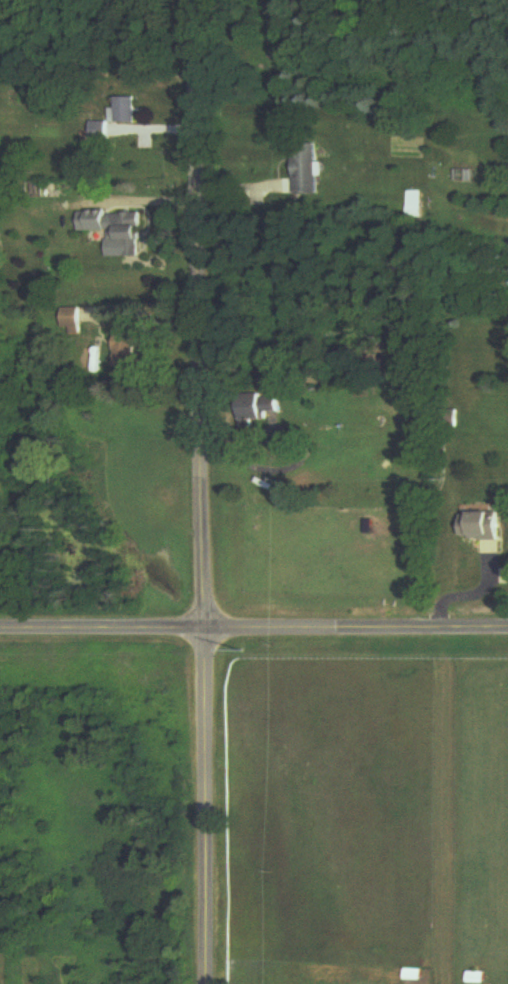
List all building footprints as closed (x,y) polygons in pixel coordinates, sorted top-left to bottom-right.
[(140,100),(119,100),(119,125),(140,125),(140,100)] [(110,123),(93,123),(93,141),(110,141),(110,123)] [(297,145),(297,196),(319,196),(319,145),(297,145)] [(407,219),(421,219),(421,192),(407,192),(407,219)] [(141,213),(80,214),(80,232),(110,231),(111,242),(126,241),(126,259),(143,258),(141,213)] [(80,309),(63,309),(63,335),(80,335),(80,309)] [(138,370),(137,338),(114,339),(116,371),(138,370)] [(278,397),(240,397),(240,422),(266,422),(266,413),(278,413),(278,397)] [(500,541),(500,513),(461,513),(461,541),(500,541)]
